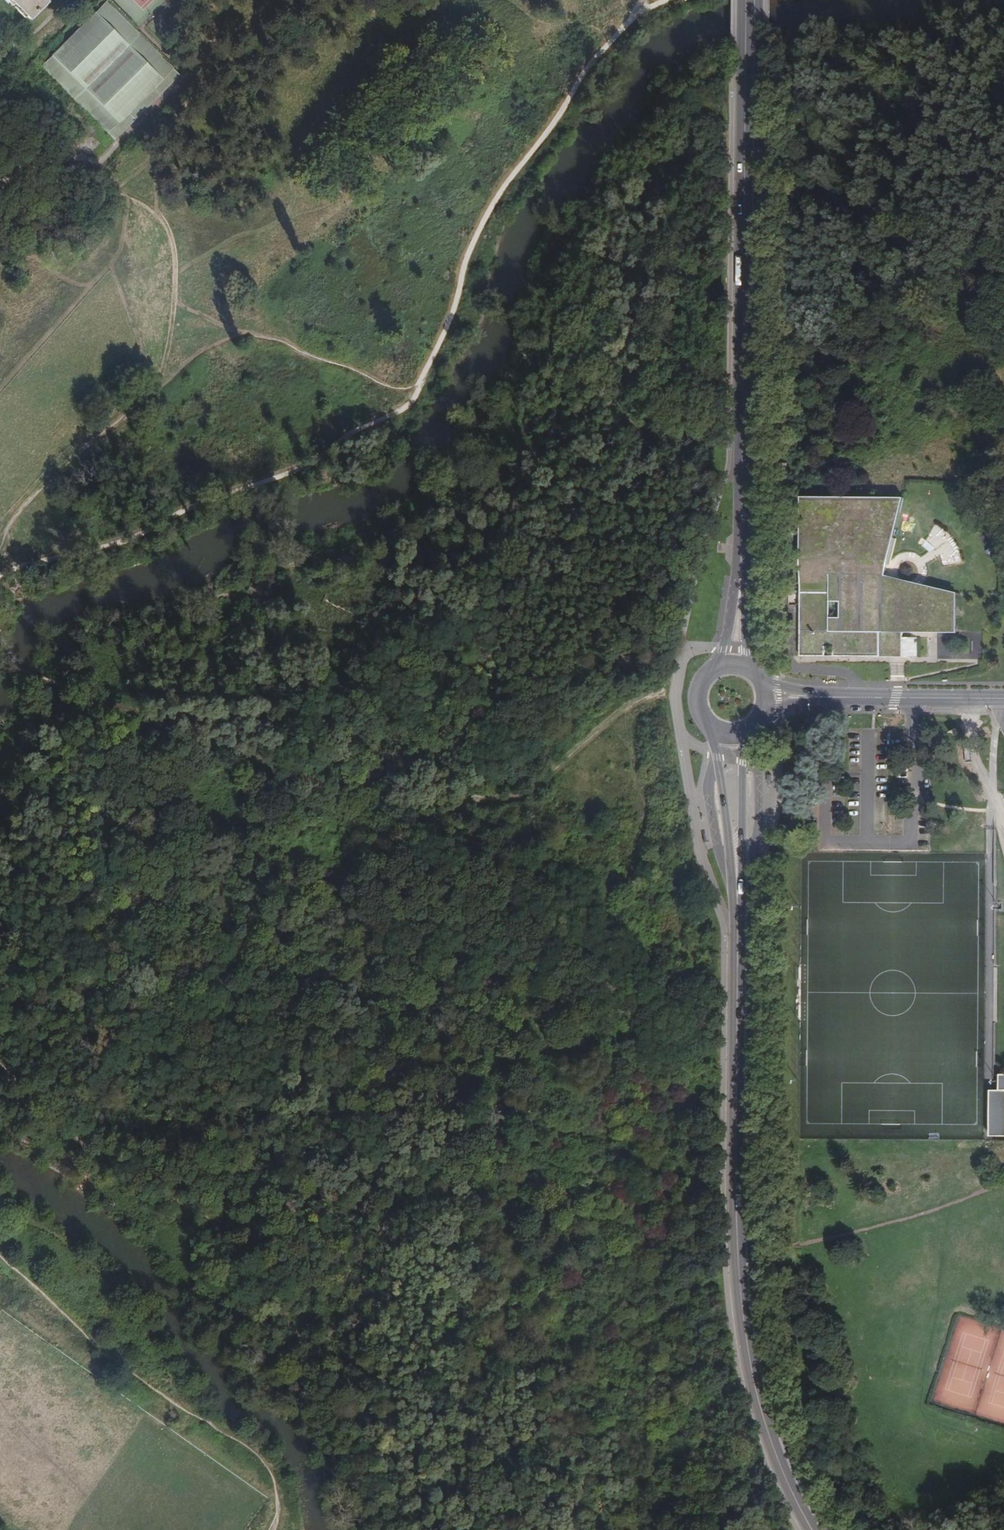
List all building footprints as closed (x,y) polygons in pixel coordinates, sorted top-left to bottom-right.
[(47,0),(11,0),(30,19),(48,1),(47,0)] [(76,100),(109,133),(113,130),(112,129),(173,67),(141,35),(108,1),(42,66),(76,100)] [(78,131),(83,126),(80,118),(74,116),(68,122),(71,129),(78,131)] [(93,131),(86,129),(81,134),(81,136),(83,142),(91,143),(96,138),(93,131)] [(805,517),(801,516),(801,592),(801,605),(800,656),(880,657),(880,655),(918,656),(918,638),(917,638),(904,637),(904,633),(957,632),(957,592),(923,584),(921,586),(917,589),(913,590),(908,591),(903,590),(898,587),(894,584),(891,579),(890,575),(885,574),(888,565),(891,566),(897,539),(894,538),(904,497),(805,496),(805,517)] [(993,1093),(993,1139),(1003,1139),(1003,1077),(1002,1077),(1002,1093),(993,1093)]
